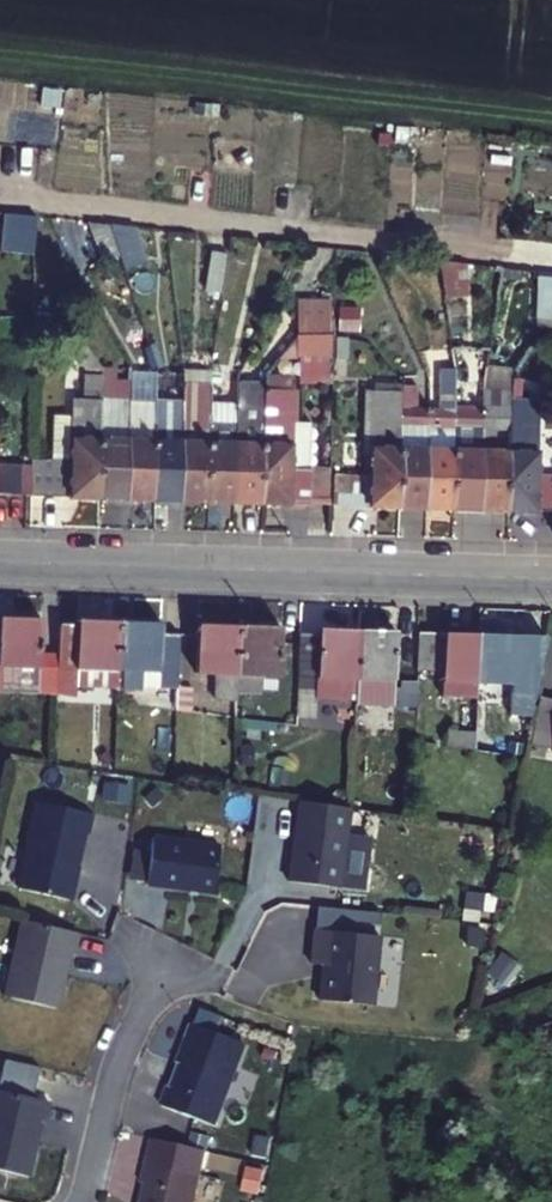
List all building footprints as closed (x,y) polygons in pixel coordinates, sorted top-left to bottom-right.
[(93,232),(103,263),(120,257),(110,226),(93,232)] [(231,255),(215,253),(209,291),(226,294),(231,255)] [(471,295),(467,263),(449,262),(454,297),(471,295)] [(551,325),(551,273),(536,273),(535,325),(551,325)] [(330,298),(300,297),(299,333),(335,334),(335,317),(330,317),(330,298)] [(338,304),(337,330),(357,331),(358,305),(338,304)] [(102,368),(82,339),(71,347),(87,370),(102,368)] [(184,369),(184,372),(183,400),(212,402),(214,370),(184,369)] [(214,370),(212,402),(225,402),(226,370),(214,370)] [(456,370),(439,370),(439,408),(456,409),(456,370)] [(156,400),(157,373),(129,371),(129,399),(156,400)] [(102,398),(102,374),(85,373),(85,397),(73,397),(73,414),(54,413),(52,458),(30,457),(30,463),(30,495),(99,498),(102,398)] [(237,402),(234,502),(260,503),(262,404),(262,387),(262,384),(237,383),(237,402)] [(402,407),(417,407),(417,385),(403,385),(403,391),(402,407)] [(262,404),(292,404),(293,388),(262,387),(262,404)] [(511,410),(511,389),(482,388),(482,409),(511,410)] [(403,391),(372,389),(372,406),(402,407),(403,391)] [(511,410),(539,411),(539,391),(511,389),(511,410)] [(127,499),(129,399),(102,398),(99,498),(127,499)] [(154,500),(156,400),(129,399),(127,499),(154,500)] [(180,500),(183,400),(156,400),(154,500),(180,500)] [(208,501),(212,402),(183,400),(180,500),(208,501)] [(237,402),(225,402),(212,402),(208,501),(234,502),(237,402)] [(262,404),(260,503),(290,503),(309,504),(310,468),(290,467),(292,404),(262,404)] [(400,506),(402,407),(372,406),(369,505),(400,506)] [(427,407),(417,407),(402,407),(400,506),(426,507),(427,407)] [(456,409),(439,408),(427,407),(426,507),(455,507),(456,409)] [(480,509),(482,409),(456,409),(455,507),(480,509)] [(507,509),(511,410),(482,409),(480,509),(507,509)] [(536,510),(539,411),(511,410),(507,509),(536,510)] [(10,461),(9,494),(30,495),(30,463),(10,461)] [(354,474),(336,474),(335,505),(353,505),(354,474)] [(543,510),(551,510),(551,479),(544,479),(543,510)] [(42,617),(0,616),(0,666),(39,667),(42,617)] [(77,624),(60,623),(56,693),(76,696),(77,687),(117,688),(120,621),(77,619),(77,624)] [(161,635),(161,623),(120,621),(117,688),(116,692),(138,693),(140,672),(178,674),(179,635),(161,635)] [(237,693),(240,626),(197,624),(196,674),(215,675),(214,697),(207,696),(206,714),(236,718),(237,693)] [(240,626),(237,693),(261,693),(262,676),(279,676),(280,628),(240,626)] [(318,629),(318,634),(299,633),(297,688),(316,689),(316,701),(349,703),(349,680),(356,681),(358,630),(318,629)] [(394,681),(395,633),(358,630),(356,681),(354,734),(374,737),(375,703),(387,703),(388,681),(394,681)] [(476,683),(478,635),(419,633),(417,669),(442,669),(442,681),(476,683)] [(474,731),(473,750),(523,757),(527,737),(487,733),(489,684),(513,684),(513,665),(522,666),(522,691),(536,692),(546,638),(478,635),(476,683),(474,731)] [(446,746),(473,750),(474,731),(448,730),(446,746)] [(340,887),(351,807),(350,807),(300,800),(296,828),(300,829),(298,839),(295,841),(289,881),(340,887)] [(91,816),(36,804),(26,850),(27,851),(18,891),(69,902),(73,883),(74,880),(83,836),(87,837),(91,816)] [(147,882),(214,891),(220,844),(153,835),(147,882)] [(15,919),(4,997),(63,1005),(74,927),(15,919)] [(319,1002),(373,1008),(380,938),(314,932),(311,966),(323,967),(319,1002)] [(245,1047),(195,1028),(180,1067),(183,1068),(174,1091),(169,1089),(162,1109),(216,1128),(227,1098),(226,1097),(245,1047)] [(28,1179),(41,1124),(44,1125),(49,1104),(0,1093),(0,1173),(28,1179)] [(201,1178),(146,1166),(142,1186),(145,1187),(141,1201),(195,1201),(201,1178)]
